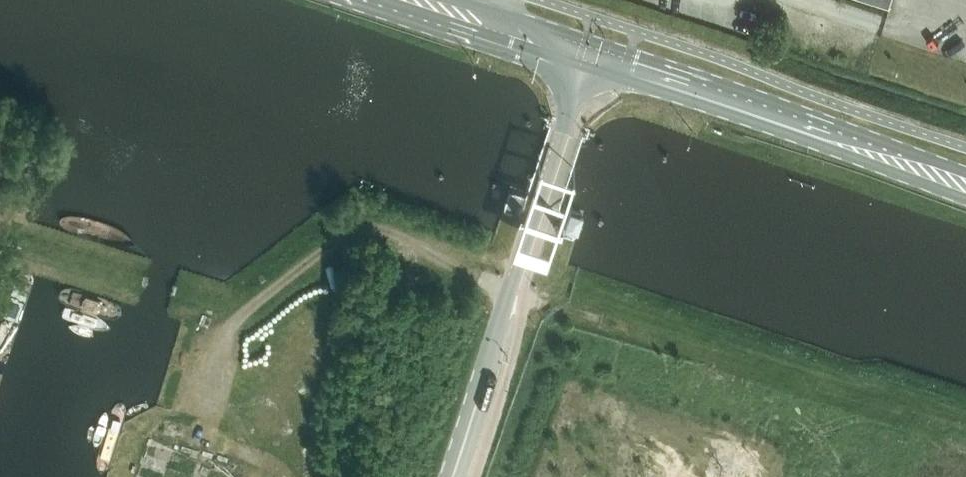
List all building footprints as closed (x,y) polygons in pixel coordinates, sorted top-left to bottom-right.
[(570,211),(565,228),(578,232),(583,216),(570,211)]
